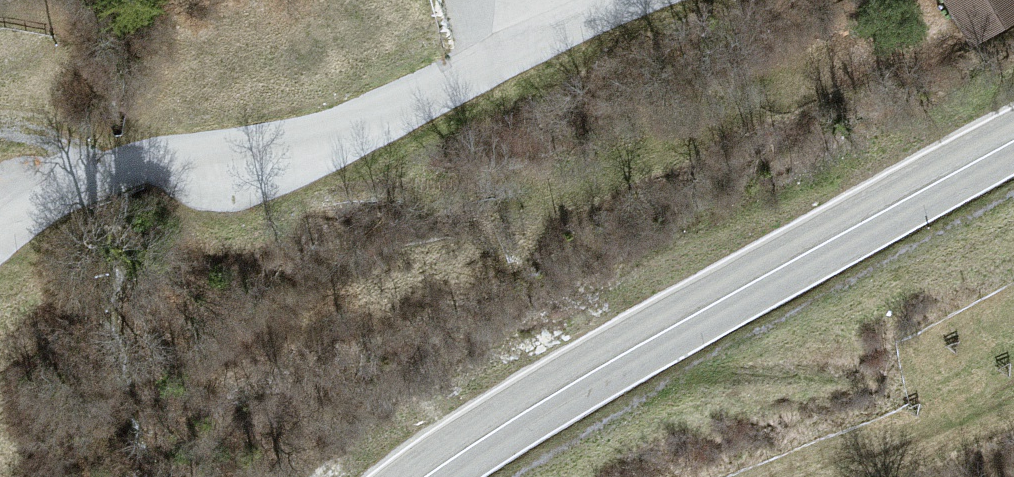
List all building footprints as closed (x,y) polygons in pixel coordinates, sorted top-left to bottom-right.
[(974,41),(1013,17),(1013,0),(949,0),(974,41)]
